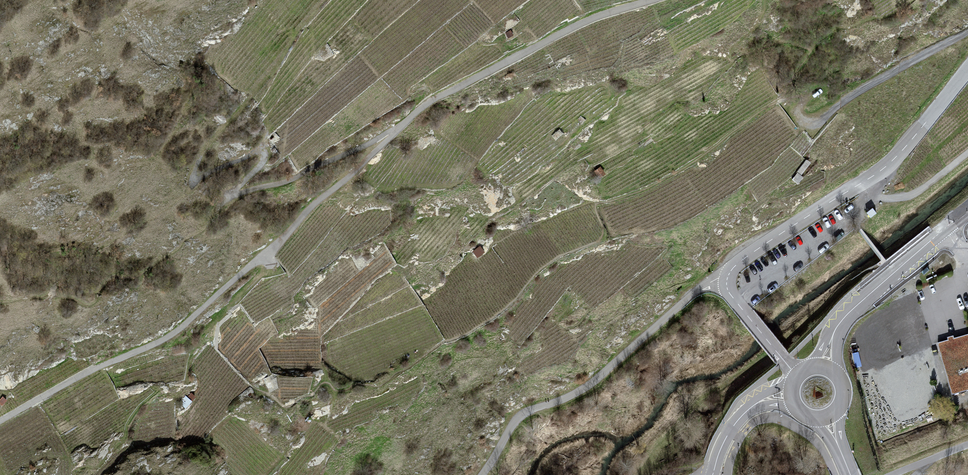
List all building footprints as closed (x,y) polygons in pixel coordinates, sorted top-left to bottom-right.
[(873,207),(866,212),(870,218),(877,213),(873,207)] [(940,344),(954,395),(967,391),(967,336),(940,344)] [(272,387),(268,376),(263,378),(267,389),(272,387)] [(176,406),(182,411),(188,403),(182,398),(176,406)]
